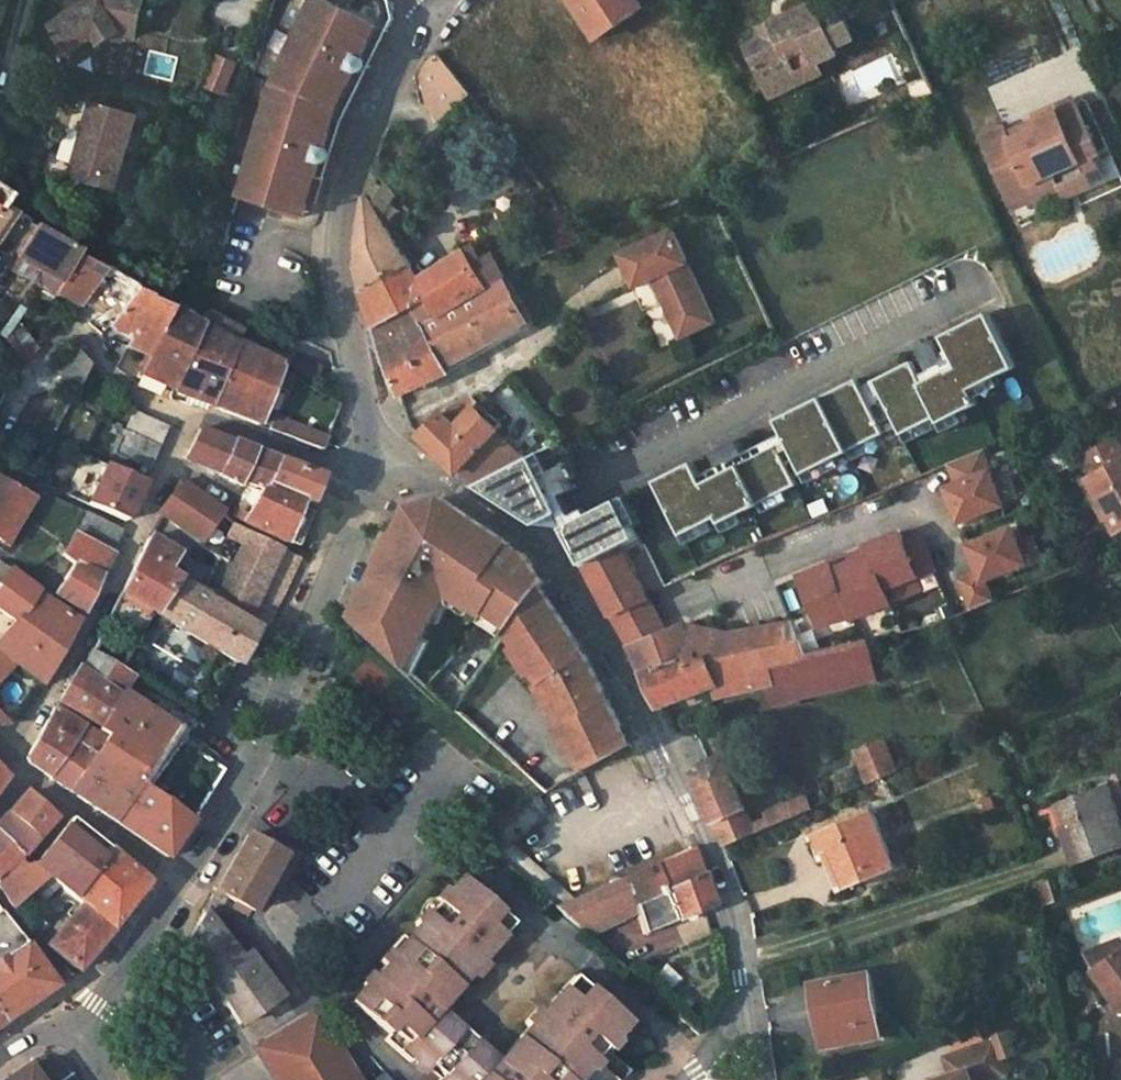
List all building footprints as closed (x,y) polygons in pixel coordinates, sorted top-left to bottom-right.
[(119,31),(136,35),(144,0),(88,0),(50,26),(68,53),(93,36),(99,45),(103,28),(119,31)] [(380,26),(327,0),(312,0),(275,76),(243,185),(271,193),(268,202),(274,204),(272,210),(304,218),(308,203),(315,205),(325,178),(322,177),(341,109),(361,66),(365,57),(356,52),(366,30),(377,34),(380,26)] [(598,38),(644,7),(639,0),(571,0),(598,38)] [(768,37),(749,46),(772,96),(823,73),(819,62),(839,53),(837,47),(855,38),(840,5),(820,14),(814,2),(762,25),(768,37)] [(389,30),(380,26),(377,34),(366,30),(356,52),(365,57),(361,66),(370,69),(389,30)] [(103,28),(99,45),(119,31),(103,28)] [(239,62),(219,54),(207,85),(227,92),(239,62)] [(422,75),(429,104),(439,117),(467,96),(434,56),(422,75)] [(1014,207),(1061,186),(1074,180),(1080,191),(1086,188),(1105,180),(1094,155),(1098,153),(1074,100),(1037,117),(1042,126),(1010,139),(1007,130),(1006,127),(982,138),(1014,207)] [(91,102),(81,135),(88,137),(82,154),(76,153),(68,181),(115,194),(137,115),(91,102)] [(1037,117),(1007,130),(1010,139),(1042,126),(1037,117)] [(505,140),(498,132),(490,138),(487,133),(476,143),(486,156),(505,140)] [(88,137),(81,135),(76,153),(82,154),(88,137)] [(456,306),(504,277),(507,275),(495,256),(477,266),(466,250),(420,277),(379,212),(399,195),(374,165),(363,205),(358,235),(358,255),(359,266),(363,282),(377,325),(430,297),(442,315),(456,306)] [(1074,180),(1061,186),(1066,197),(1080,191),(1074,180)] [(271,193),(243,185),(240,194),(268,202),(271,193)] [(20,216),(0,206),(0,242),(20,216)] [(564,247),(584,239),(562,212),(548,223),(564,247)] [(62,284),(76,254),(78,251),(39,226),(18,258),(62,284)] [(658,279),(678,324),(690,318),(696,332),(720,322),(676,229),(624,252),(639,287),(658,279)] [(119,318),(136,290),(76,254),(62,284),(56,295),(79,309),(91,291),(107,303),(104,307),(119,318)] [(528,320),(504,277),(456,306),(442,315),(430,297),(377,325),(380,336),(384,345),(409,336),(429,382),(452,371),(448,364),(528,320)] [(173,308),(136,290),(119,318),(111,328),(130,339),(126,350),(148,360),(173,308)] [(186,357),(200,324),(173,308),(148,360),(142,375),(172,390),(186,357)] [(925,378),(915,358),(879,376),(905,429),(941,411),(944,417),(982,398),(975,383),(1019,361),(992,308),(947,331),(961,360),(925,378)] [(684,338),(696,332),(690,318),(678,324),(684,338)] [(39,349),(18,321),(7,338),(25,364),(39,349)] [(236,345),(200,324),(186,357),(223,374),(236,345)] [(409,336),(384,345),(391,364),(402,394),(429,382),(409,336)] [(1,378),(18,367),(0,341),(0,377),(1,378)] [(296,378),(236,345),(223,374),(209,407),(237,419),(256,426),(272,385),(288,395),(296,378)] [(61,386),(63,389),(76,390),(90,365),(76,349),(55,373),(61,386)] [(295,355),(290,366),(315,378),(321,368),(295,355)] [(223,374),(186,357),(172,390),(171,392),(209,407),(223,374)] [(796,474),(885,429),(859,376),(780,416),(788,430),(748,449),(741,436),(715,449),(722,463),(702,473),(695,459),(659,477),(685,530),(721,512),(724,518),(800,480),(796,474)] [(481,486),(529,461),(503,432),(507,427),(477,398),(449,412),(424,437),(462,473),(481,486)] [(134,411),(125,429),(158,447),(167,428),(134,411)] [(279,434),(284,421),(275,418),(270,431),(279,434)] [(284,421),(279,434),(321,449),(326,437),(284,421)] [(148,470),(158,447),(125,429),(114,453),(148,470)] [(244,481),(258,454),(199,430),(184,461),(243,485),(244,481)] [(1084,455),(1094,473),(1088,478),(1118,532),(1120,530),(1120,449),(1116,438),(1084,455)] [(47,443),(34,472),(48,479),(62,449),(51,444),(47,443)] [(951,488),(964,521),(1007,503),(985,450),(952,463),(961,483),(951,488)] [(262,489),(276,461),(258,454),(244,481),(262,489)] [(529,461),(481,486),(518,510),(550,494),(555,504),(559,501),(536,457),(529,461)] [(276,461),(262,489),(299,505),(305,508),(314,487),(318,479),(276,461)] [(124,521),(143,481),(106,463),(87,503),(124,521)] [(20,534),(29,520),(24,518),(35,501),(0,479),(0,544),(10,550),(20,534)] [(200,543),(214,524),(222,513),(180,484),(159,514),(200,543)] [(299,505),(262,489),(249,513),(238,507),(234,515),(244,522),(284,542),(299,505)] [(550,494),(518,510),(529,517),(555,504),(550,494)] [(566,526),(586,564),(622,545),(641,534),(620,497),(566,526)] [(514,628),(543,591),(547,585),(529,559),(518,553),(520,551),(441,499),(409,508),(381,562),(355,617),(418,672),(459,595),(495,617),(497,618),(499,616),(514,628)] [(74,535),(111,555),(121,532),(85,513),(74,535)] [(236,527),(222,513),(214,524),(231,536),(236,527)] [(252,535),(236,527),(231,536),(229,540),(245,548),(252,535)] [(996,599),(988,578),(1029,562),(1016,527),(972,544),(983,571),(964,578),(975,607),(996,599)] [(826,627),(856,614),(857,618),(895,602),(890,588),(939,567),(925,535),(909,542),(904,532),(871,546),(874,554),(855,563),(851,554),(834,561),(835,564),(805,576),(826,627)] [(63,557),(76,564),(101,577),(111,555),(74,535),(63,557)] [(247,622),(252,612),(283,550),(252,535),(245,548),(217,604),(247,622)] [(150,537),(121,593),(154,614),(178,580),(167,573),(178,554),(150,537)] [(586,564),(614,614),(650,597),(622,545),(586,564)] [(301,558),(283,550),(252,612),(270,621),(272,620),(301,558)] [(85,611),(101,577),(76,564),(57,592),(85,611)] [(10,573),(0,565),(0,586),(10,573)] [(10,573),(0,586),(0,613),(15,624),(18,627),(40,596),(10,573)] [(178,580),(154,614),(196,640),(217,604),(178,580)] [(571,651),(580,645),(543,591),(514,628),(509,634),(544,687),(577,751),(622,728),(609,701),(598,705),(592,694),(603,689),(586,655),(577,662),(571,651)] [(138,642),(154,614),(121,593),(105,623),(138,642)] [(15,624),(3,636),(0,639),(0,656),(11,666),(39,688),(77,622),(40,596),(18,627),(15,624)] [(624,633),(630,644),(668,630),(650,597),(614,614),(624,633)] [(257,628),(247,622),(217,604),(196,640),(237,665),(251,639),(257,628)] [(793,621),(726,632),(743,635),(747,651),(801,639),(793,621)] [(668,630),(630,644),(663,706),(721,685),(708,657),(697,660),(686,624),(668,630)] [(726,632),(686,624),(697,660),(708,657),(721,685),(724,693),(755,686),(747,651),(743,635),(726,632)] [(769,667),(809,656),(801,639),(747,651),(755,686),(773,682),(769,667)] [(769,667),(773,682),(777,698),(873,674),(865,642),(809,656),(769,667)] [(582,650),(580,645),(571,651),(577,662),(586,655),(582,650)] [(61,705),(99,730),(123,693),(133,678),(88,651),(78,668),(72,665),(58,691),(67,696),(61,705)] [(11,666),(0,656),(0,678),(11,666)] [(606,695),(603,689),(592,694),(598,705),(609,701),(606,695)] [(136,782),(173,726),(146,708),(123,693),(99,730),(97,734),(101,737),(91,751),(136,782)] [(156,693),(146,708),(173,726),(185,734),(194,719),(156,693)] [(24,758),(48,778),(84,726),(54,708),(24,758)] [(2,738),(12,725),(0,714),(0,736),(2,738)] [(97,734),(84,726),(48,778),(59,785),(66,790),(91,751),(101,737),(97,734)] [(577,751),(586,769),(608,757),(631,745),(622,728),(577,751)] [(855,751),(869,783),(898,770),(884,739),(855,751)] [(190,821),(136,782),(91,751),(66,790),(117,825),(165,859),(180,837),(190,821)] [(711,817),(744,803),(726,761),(710,757),(691,773),(711,817)] [(1062,831),(1072,827),(1084,861),(1120,847),(1120,821),(1107,784),(1052,805),(1062,831)] [(26,792),(8,813),(38,840),(56,820),(49,814),(26,792)] [(806,794),(792,800),(797,814),(812,807),(806,794)] [(765,811),(771,825),(797,814),(792,800),(765,811)] [(711,817),(724,845),(756,832),(744,803),(711,817)] [(815,832),(823,851),(832,848),(849,888),(897,868),(872,808),(815,832)] [(0,821),(0,836),(20,859),(26,854),(38,840),(8,813),(0,821)] [(70,818),(32,864),(48,878),(57,887),(79,907),(109,934),(129,906),(145,884),(123,865),(85,831),(70,818)] [(1072,827),(1062,831),(1075,864),(1084,861),(1072,827)] [(283,856),(269,848),(246,835),(227,869),(214,893),(250,913),(268,882),(283,856)] [(10,867),(20,859),(0,836),(0,875),(10,867)] [(273,841),(269,848),(283,856),(268,882),(279,888),(297,855),(273,841)] [(832,848),(823,851),(841,891),(849,888),(832,848)] [(692,853),(632,878),(640,904),(649,932),(711,904),(692,853)] [(48,878),(32,864),(20,879),(5,897),(13,908),(31,892),(48,878)] [(20,879),(32,864),(12,869),(20,879)] [(12,869),(10,867),(0,875),(0,880),(1,881),(0,882),(0,890),(5,897),(20,879),(12,869)] [(486,968),(480,963),(472,956),(481,945),(490,953),(514,925),(489,903),(493,898),(484,890),(480,894),(458,877),(447,889),(443,889),(414,919),(416,925),(405,939),(402,937),(398,937),(388,948),(390,954),(384,953),(377,960),(382,965),(372,975),(379,981),(370,1000),(383,1021),(378,1027),(386,1034),(382,1039),(408,1061),(412,1058),(427,1070),(461,1031),(437,1011),(443,1005),(470,974),(476,979),(486,968)] [(1048,877),(1031,883),(1036,905),(1056,898),(1048,877)] [(57,887),(48,878),(31,892),(42,901),(57,887)] [(618,884),(602,891),(615,917),(640,904),(632,878),(618,884)] [(581,933),(615,917),(602,891),(554,910),(581,933)] [(79,969),(109,934),(79,907),(48,944),(79,969)] [(0,914),(0,1015),(4,1022),(58,986),(26,940),(3,912),(0,914)] [(247,971),(240,963),(204,916),(194,931),(185,945),(237,1026),(272,1003),(247,971)] [(1097,971),(1120,954),(1120,938),(1084,953),(1097,971)] [(485,957),(490,953),(481,945),(472,956),(480,963),(485,957)] [(1097,971),(1095,973),(1120,1008),(1120,954),(1097,971)] [(243,961),(240,963),(247,971),(255,965),(253,962),(243,961)] [(379,981),(372,975),(369,973),(360,982),(361,987),(348,1001),(378,1027),(383,1021),(370,1000),(379,981)] [(882,1034),(870,973),(814,982),(823,1030),(854,1025),(856,1039),(882,1034)] [(612,1035),(602,1046),(583,1029),(582,1015),(597,998),(572,976),(547,1003),(557,1012),(548,1022),(538,1013),(533,1009),(523,1020),(529,1025),(506,1050),(516,1058),(506,1070),(496,1062),(471,1040),(438,1079),(439,1079),(608,1079),(611,1078),(613,1079),(620,1079),(629,1071),(606,1050),(614,1041),(612,1035)] [(602,1046),(612,1035),(624,1022),(597,998),(582,1015),(583,1029),(602,1046)] [(543,1008),(538,1013),(548,1022),(557,1012),(547,1003),(543,1008)] [(1119,1010),(1112,1011),(1117,1056),(1120,1056),(1120,1026),(1119,1010)] [(257,1049),(276,1079),(348,1079),(311,1017),(257,1049)] [(854,1025),(823,1030),(825,1045),(856,1039),(854,1025)] [(471,1040),(461,1031),(427,1070),(438,1079),(471,1040)] [(994,1073),(993,1070),(1005,1066),(995,1039),(944,1057),(951,1075),(937,1079),(976,1079),(994,1073)] [(516,1058),(506,1050),(502,1056),(496,1062),(506,1070),(516,1058)] [(5,1079),(40,1079),(28,1063),(5,1079)]
